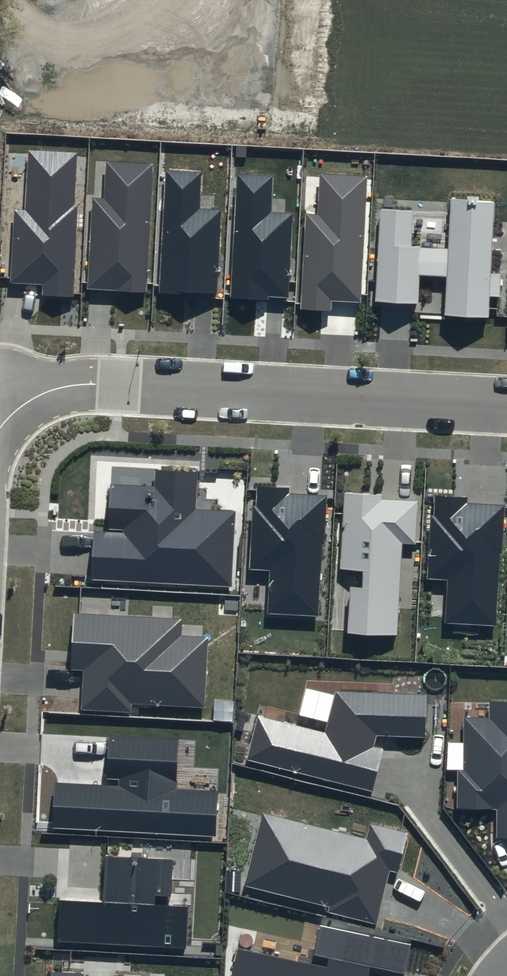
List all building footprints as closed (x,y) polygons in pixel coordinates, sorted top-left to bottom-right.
[(77,153),(28,150),(25,210),(15,210),(11,282),(44,284),(43,295),(73,297),(78,204),(75,204),(77,153)] [(105,159),(103,196),(94,196),(89,285),(146,287),(151,199),(153,161),(105,159)] [(201,169),(168,168),(162,283),(214,285),(218,207),(199,206),(201,169)] [(316,170),(314,208),(305,207),(300,296),(357,299),(362,210),(364,173),(316,170)] [(272,175),(240,174),(234,289),(286,291),(290,213),(270,212),(272,175)] [(492,194),(451,193),(450,243),(410,241),(411,206),(379,205),(376,298),(421,300),(422,270),(449,271),(448,308),(488,309),(492,194)] [(197,472),(156,470),(155,487),(111,485),(109,529),(123,529),(123,532),(93,531),(91,579),(232,587),(236,511),(195,509),(197,472)] [(325,542),(327,495),(289,494),(289,488),(257,486),(256,505),(253,505),(249,568),(271,570),(268,612),(317,615),(321,541),(325,542)] [(415,543),(417,501),(383,499),(383,494),(344,492),(340,569),(364,570),(363,589),(351,588),(349,632),(396,634),(401,543),(415,543)] [(467,497),(434,495),(433,515),(430,515),(427,579),(448,580),(445,623),(496,626),(500,553),(502,553),(505,505),(467,503),(467,497)] [(182,619),(74,613),(71,670),(83,671),(81,710),(132,712),(132,704),(204,708),(208,637),(181,636),(182,619)] [(427,695),(336,691),(325,733),(258,715),(246,760),(372,791),(384,748),(374,747),(377,736),(425,738),(427,695)] [(489,702),(489,718),(464,718),(463,770),(458,770),(458,807),(497,808),(497,837),(506,837),(506,702),(489,702)] [(176,789),(179,740),(109,736),(107,779),(119,780),(118,786),(56,783),(53,828),(215,836),(218,791),(176,789)] [(365,837),(262,812),(244,885),(330,906),(329,913),(376,924),(389,871),(399,874),(410,832),(369,821),(365,837)] [(171,906),(173,859),(107,857),(105,902),(58,900),(57,943),(186,948),(187,906),(171,906)] [(320,925),(313,956),(329,959),(327,967),(239,948),(233,975),(369,975),(368,975),(370,966),(405,974),(411,944),(320,925)]
